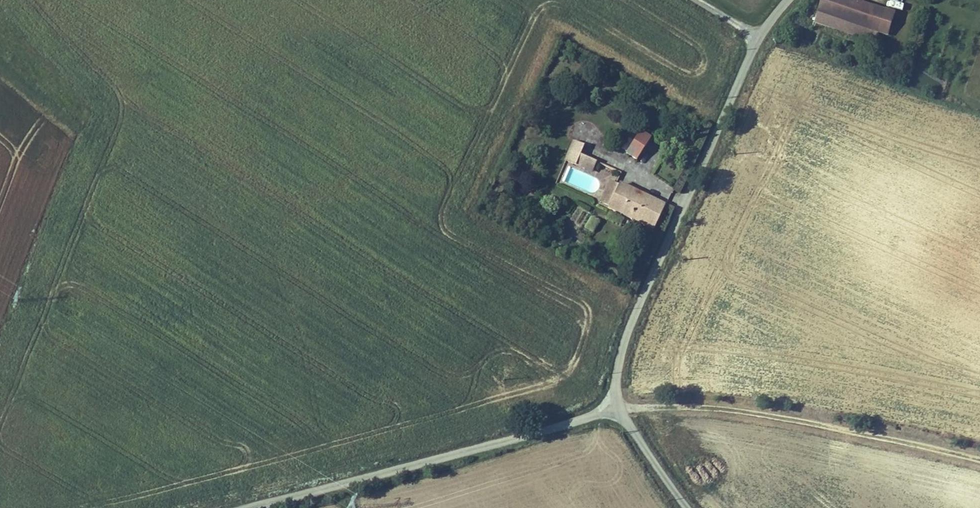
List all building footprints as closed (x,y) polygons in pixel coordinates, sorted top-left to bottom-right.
[(845,0),(816,0),(811,12),(861,32),(870,9),(845,0)] [(636,135),(624,130),(620,138),(615,149),(615,151),(627,156),(636,135)] [(620,138),(615,136),(610,147),(615,149),(620,138)] [(563,163),(591,173),(596,160),(580,154),(583,144),(571,139),(563,163)] [(613,179),(602,204),(644,223),(656,198),(613,179)] [(567,246),(571,238),(564,235),(560,243),(567,246)]
